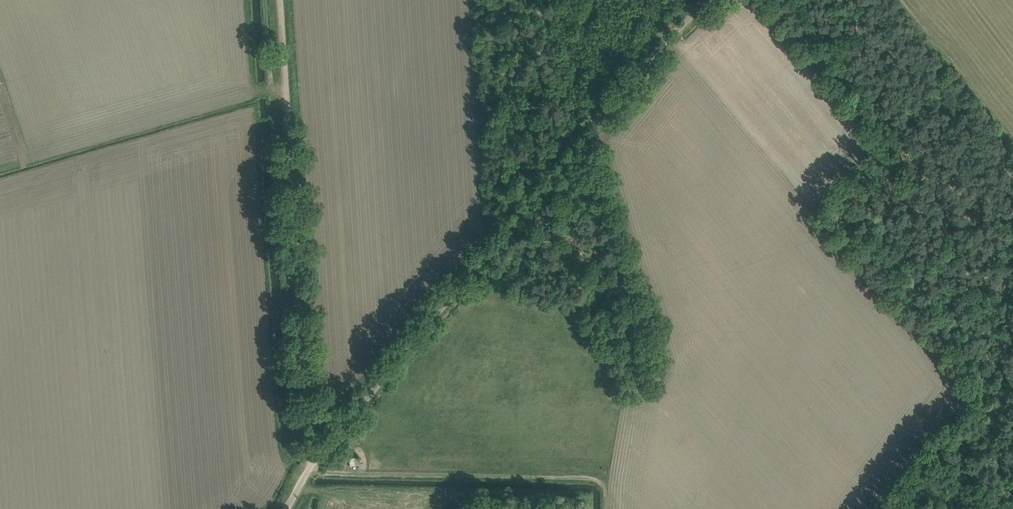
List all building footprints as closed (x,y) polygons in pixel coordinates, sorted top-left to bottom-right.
[(351,466),(361,465),(360,456),(349,457),(351,466)]
